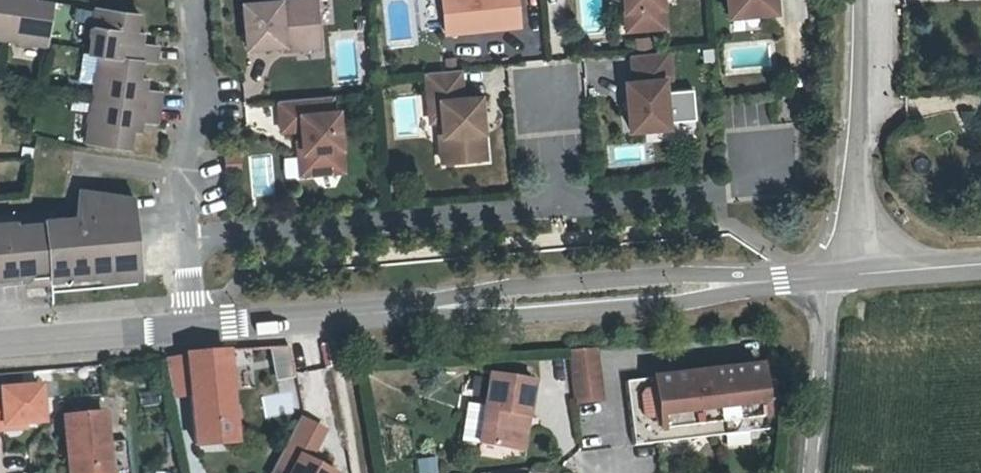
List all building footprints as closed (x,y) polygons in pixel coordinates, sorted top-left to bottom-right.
[(5,25),(9,29),(11,30),(14,30),(16,30),(20,27),(38,30),(42,0),(0,0),(0,24),(5,25)] [(135,41),(148,43),(150,29),(136,26),(137,16),(130,14),(132,0),(88,0),(87,6),(85,8),(83,12),(84,16),(86,19),(83,33),(93,34),(135,41)] [(241,30),(277,27),(278,32),(290,30),(290,25),(314,24),(312,0),(239,0),(241,30)] [(513,10),(513,0),(439,0),(440,16),(513,10)] [(639,15),(660,12),(659,0),(637,0),(639,15)] [(86,77),(151,88),(154,74),(138,70),(140,60),(131,58),(135,41),(93,34),(91,52),(87,55),(86,58),(86,63),(88,66),(86,77)] [(623,115),(662,112),(658,65),(665,64),(663,37),(626,40),(627,66),(620,67),(623,115)] [(478,143),(476,111),(471,111),(470,102),(475,101),(473,79),(456,81),(454,53),(420,56),(422,85),(433,84),(435,118),(432,118),(435,145),(478,143)] [(151,88),(86,77),(83,95),(80,97),(78,101),(79,105),(81,108),(79,121),(121,128),(124,110),(131,111),(133,101),(148,104),(151,88)] [(326,78),(272,83),(274,113),(295,111),(295,122),(296,133),(291,134),(293,157),(332,154),(330,131),(335,131),(332,92),(327,93),(326,78)] [(723,126),(753,127),(754,105),(723,104),(723,126)] [(273,154),(251,156),(253,195),(275,194),(273,154)] [(3,252),(3,256),(11,255),(16,247),(31,247),(33,257),(67,255),(66,246),(87,244),(88,253),(89,253),(90,260),(128,257),(122,176),(66,167),(61,194),(29,197),(29,203),(0,205),(0,252),(3,252)] [(580,334),(553,335),(559,388),(586,386),(580,334)] [(225,434),(215,347),(175,350),(175,353),(180,388),(186,438),(225,434)] [(180,388),(175,353),(156,355),(163,390),(180,388)] [(744,357),(610,370),(616,435),(647,432),(751,421),(744,357)] [(507,412),(514,414),(522,378),(477,368),(470,400),(462,438),(499,445),(507,412)] [(33,416),(31,380),(0,382),(0,418),(33,416)] [(445,434),(462,438),(470,400),(454,397),(445,434)] [(243,461),(258,468),(256,472),(300,472),(307,460),(288,450),(280,446),(283,440),(296,416),(272,404),(243,461)] [(69,472),(101,472),(97,411),(58,414),(60,453),(68,453),(69,472)] [(506,446),(514,414),(507,412),(499,445),(506,446)] [(283,440),(280,446),(288,450),(291,444),(283,440)] [(68,453),(60,453),(61,472),(69,472),(68,453)] [(417,458),(418,472),(438,472),(437,456),(417,458)]
